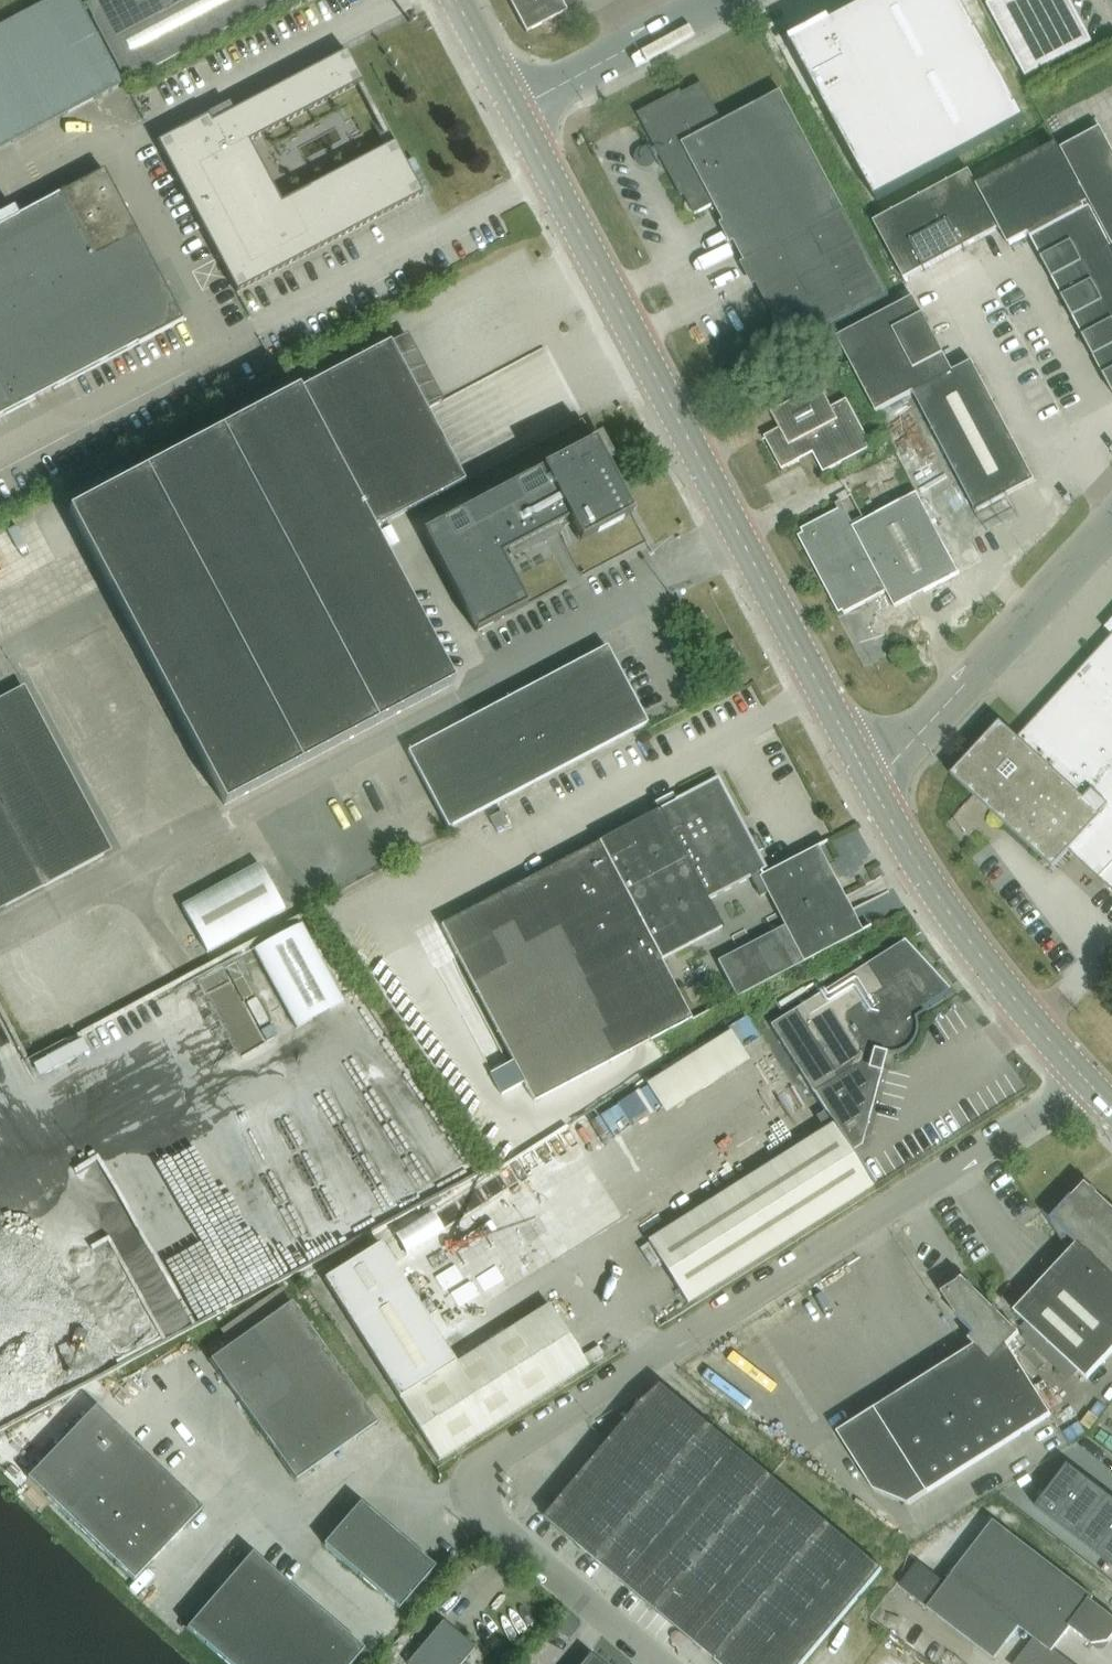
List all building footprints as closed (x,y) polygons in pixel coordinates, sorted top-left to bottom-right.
[(0,25),(0,149),(123,85),(78,0),(48,0),(0,25)] [(126,84),(284,0),(82,0),(126,84)] [(540,25),(567,11),(561,0),(509,0),(526,33),(540,25)] [(1026,122),(961,0),(880,0),(795,45),(878,201),(1026,122)] [(1068,0),(994,0),(994,1),(987,5),(1025,78),(1091,44),(1068,0)] [(157,142),(236,293),(422,195),(380,116),(394,143),(281,203),(249,142),(363,82),(346,51),(212,122),(209,116),(208,116),(180,131),(179,130),(157,142)] [(714,205),(791,350),(890,297),(782,92),(723,123),(702,84),(642,116),(695,215),(714,205)] [(326,109),(321,129),(355,138),(360,118),(326,109)] [(1101,130),(1061,151),(1111,245),(1111,151),(1101,130)] [(1090,208),(1057,145),(978,187),(969,172),(873,223),(904,281),(1000,229),(1009,246),(1029,235),(1033,243),(1035,243),(1042,256),(1041,257),(1054,282),(1055,281),(1063,295),(1061,296),(1074,321),(1076,320),(1084,334),(1082,335),(1111,391),(1111,249),(1090,208)] [(187,316),(107,167),(0,224),(0,415),(187,316)] [(914,298),(837,338),(877,413),(913,394),(953,372),(914,298)] [(390,342),(69,512),(225,806),(302,765),(453,685),(372,532),(464,483),(463,481),(461,482),(388,345),(391,344),(390,342)] [(913,394),(965,492),(976,512),(1035,481),(972,362),(953,372),(913,394)] [(840,459),(870,444),(847,400),(831,408),(829,404),(821,388),(772,413),(780,429),(765,437),(782,470),(813,454),(824,473),(842,463),(840,459)] [(594,442),(593,443),(423,533),(476,633),(528,606),(501,556),(569,521),(580,542),(632,514),(594,442)] [(887,592),(895,608),(912,599),(959,574),(917,494),(854,527),(844,507),(821,520),(823,524),(798,537),(808,555),(812,553),(844,615),(887,592)] [(1014,743),(1001,730),(958,776),(1053,863),(1073,841),(1106,872),(1099,879),(1106,886),(1097,895),(1111,909),(1111,637),(1014,743)] [(448,828),(647,723),(607,646),(408,752),(448,828)] [(760,871),(765,869),(757,853),(764,850),(756,835),(749,838),(717,779),(676,800),(672,793),(654,803),(657,810),(598,841),(598,843),(441,925),(535,1103),(691,1021),(660,962),(722,930),(706,900),(749,878),(760,897),(767,894),(758,878),(762,875),(760,871)] [(508,824),(501,812),(489,818),(496,831),(508,824)] [(102,856),(91,835),(34,866),(44,886),(102,856)] [(826,842),(762,875),(758,878),(767,894),(784,927),(717,962),(736,998),(870,927),(870,926),(858,932),(815,849),(826,843),(826,842)] [(179,904),(202,949),(280,910),(256,864),(213,886),(201,864),(171,880),(182,903),(179,904)] [(302,925),(255,950),(297,1029),(344,1003),(302,925)] [(950,990),(904,940),(770,1025),(832,1122),(832,1121),(852,1152),(862,1146),(882,1069),(881,1068),(884,1055),(887,1055),(890,1055),(893,1055),(896,1055),(898,1054),(901,1053),(903,1051),(906,1050),(908,1048),(910,1046),(911,1044),(913,1042),(914,1040),(915,1038),(916,1035),(916,1033),(917,1030),(917,1027),(916,1024),(916,1021),(915,1019),(953,995),(952,994),(950,995),(948,991),(950,990)] [(740,1029),(655,1080),(673,1110),(758,1059),(740,1029)] [(687,1303),(872,1186),(833,1124),(647,1241),(687,1303)] [(1014,1312),(1087,1380),(1111,1353),(1111,1208),(1086,1184),(1070,1201),(1065,1196),(1064,1197),(1044,1211),(1067,1246),(1067,1247),(1068,1248),(1074,1240),(1078,1244),(1014,1312)] [(456,1364),(381,1244),(324,1280),(439,1463),(589,1368),(549,1305),(456,1364)] [(975,1346),(875,1410),(839,1432),(875,1491),(909,1505),(927,1493),(1051,1415),(1008,1346),(1020,1334),(962,1279),(961,1280),(962,1280),(942,1293),(957,1316),(976,1335),(971,1340),(970,1339),(969,1340),(975,1346)] [(291,1302),(250,1331),(210,1360),(252,1420),(293,1391),(279,1372),(320,1343),(291,1302)] [(293,1391),(336,1452),(376,1423),(320,1343),(279,1372),(293,1391)] [(599,1563),(712,1427),(663,1386),(642,1403),(546,1519),(599,1563)] [(293,1391),(252,1420),(295,1480),(336,1452),(293,1391)] [(114,1493),(149,1457),(96,1406),(61,1442),(114,1493)] [(599,1563),(658,1612),(771,1476),(712,1427),(599,1563)] [(114,1493),(61,1442),(26,1478),(133,1581),(167,1544),(114,1493)] [(114,1493),(167,1544),(202,1508),(149,1457),(114,1493)] [(1069,1466),(1038,1507),(1058,1523),(1090,1482),(1069,1466)] [(831,1525),(771,1476),(658,1612),(717,1661),(831,1525)] [(1090,1482),(1058,1523),(1079,1538),(1110,1497),(1090,1482)] [(1079,1538),(1099,1554),(1111,1537),(1111,1499),(1110,1497),(1079,1538)] [(323,1545),(360,1577),(398,1609),(434,1567),(359,1503),(323,1545)] [(1053,1651),(1070,1629),(1092,1646),(1109,1643),(1111,1640),(1111,1617),(1091,1602),(1094,1598),(994,1522),(951,1576),(927,1608),(992,1658),(1017,1626),(1035,1640),(1016,1663),(1069,1663),(1053,1651)] [(831,1525),(717,1661),(720,1663),(804,1663),(884,1569),(831,1525)] [(1099,1554),(1108,1561),(1111,1564),(1111,1537),(1099,1554)] [(251,1553),(219,1591),(293,1655),(326,1617),(251,1553)] [(293,1655),(219,1591),(186,1628),(228,1663),(285,1663),(293,1655)] [(363,1649),(326,1617),(293,1655),(285,1663),(350,1663),(363,1649)] [(475,1649),(443,1621),(407,1663),(462,1663),(475,1649)] [(589,1655),(582,1663),(600,1663),(589,1655)]
